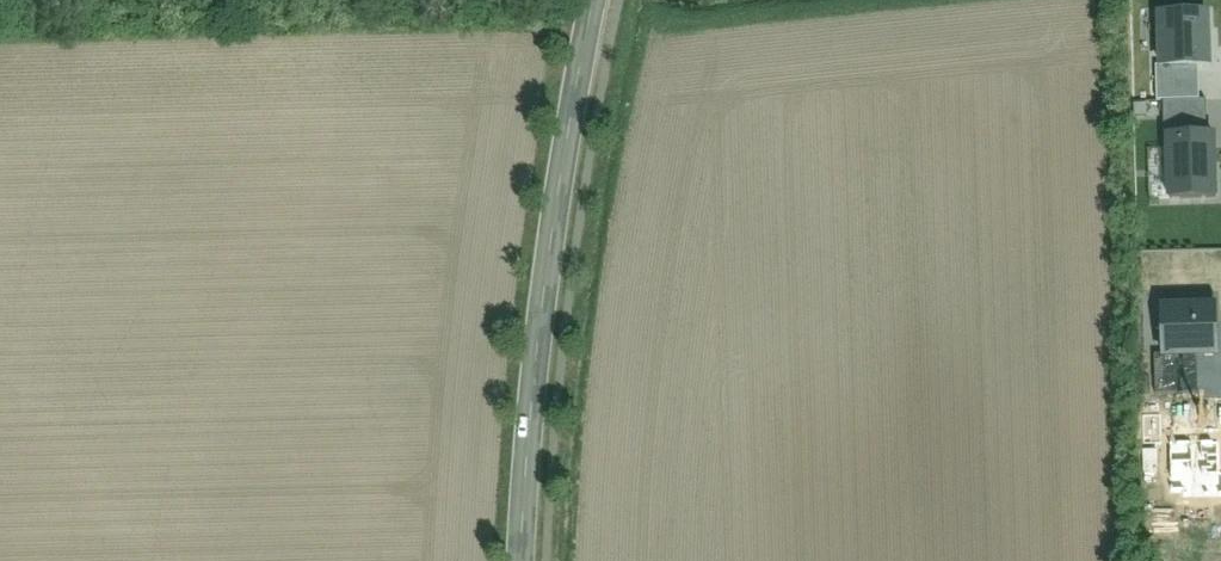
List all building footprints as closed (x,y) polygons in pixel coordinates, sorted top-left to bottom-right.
[(1213,66),(1211,11),(1159,12),(1161,68),(1213,66)] [(1220,197),(1218,136),(1167,138),(1169,198),(1220,197)] [(1216,355),(1214,298),(1163,300),(1165,358),(1216,355)] [(1220,444),(1170,446),(1172,493),(1185,492),(1185,498),(1220,497),(1220,476),(1220,444)]
